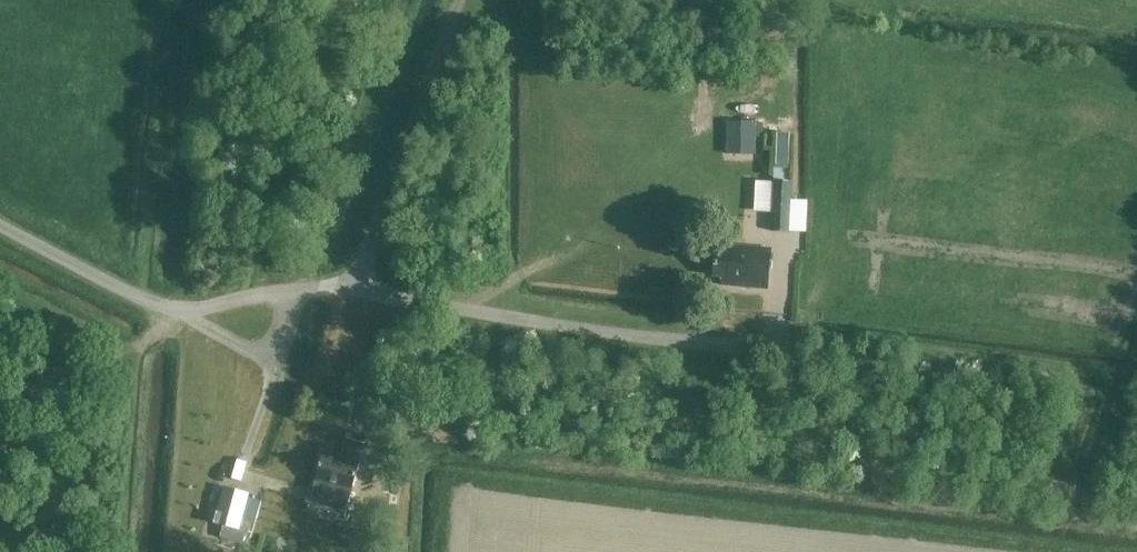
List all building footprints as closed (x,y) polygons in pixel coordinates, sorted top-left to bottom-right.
[(763,122),(757,122),(757,121),(727,120),(726,142),(756,143),(756,136),(763,136),(763,122)] [(791,133),(777,132),(776,165),(790,166),(791,133)] [(771,231),(791,232),(793,181),(773,180),(771,231)] [(795,229),(817,229),(818,197),(796,197),(795,229)] [(722,285),(768,289),(772,250),(722,245),(722,253),(716,252),(715,276),(723,277),(722,285)] [(316,480),(353,490),(361,461),(360,461),(365,443),(353,440),(348,458),(324,451),(316,480)] [(256,524),(261,500),(249,496),(250,493),(225,486),(214,523),(224,525),(220,538),(245,544),(248,533),(251,522),(256,524)]
